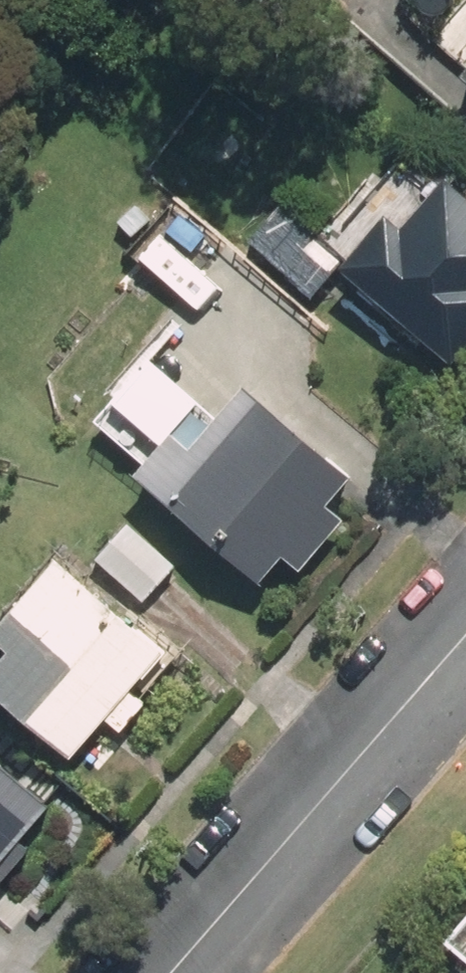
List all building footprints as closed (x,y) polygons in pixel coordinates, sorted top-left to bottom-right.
[(451,179),(401,236),(389,226),(344,277),(451,371),(465,354),(465,193),(451,179)] [(279,213),(252,241),(312,299),(340,271),(279,213)] [(162,447),(201,406),(154,362),(115,404),(162,447)] [(191,456),(171,438),(163,447),(134,479),(260,593),(286,564),(300,577),(347,525),(326,506),(349,481),(250,391),(191,456)] [(176,571),(126,525),(94,558),(144,605),(176,571)] [(133,697),(164,658),(52,568),(0,632),(0,656),(4,659),(0,664),(0,707),(74,767),(106,727),(121,739),(146,707),(133,697)] [(71,845),(0,789),(0,934),(71,845)] [(441,942),(465,963),(465,913),(441,942)]
